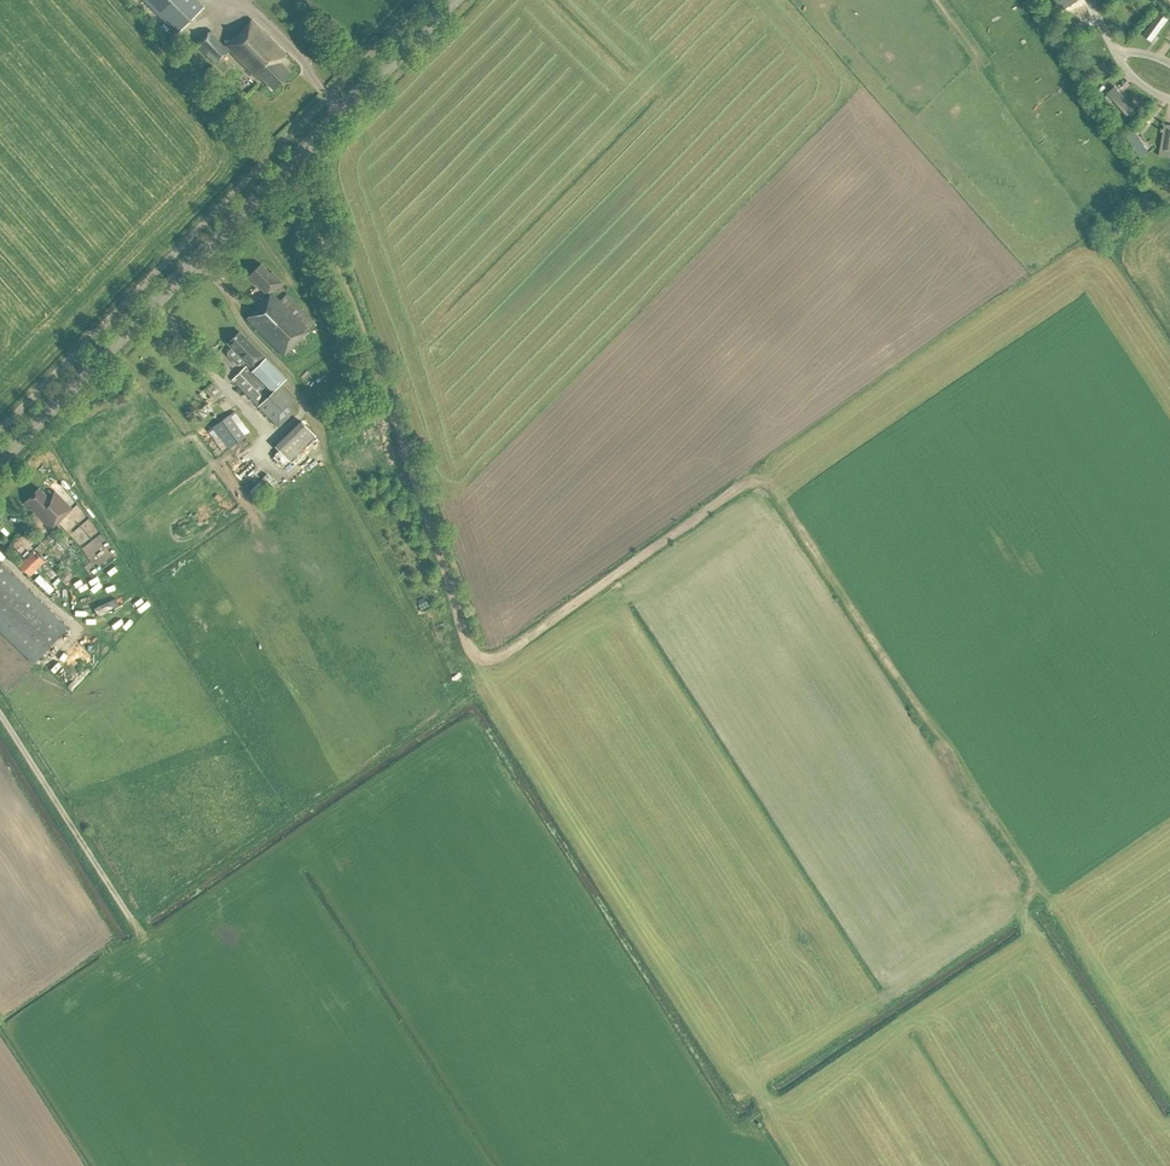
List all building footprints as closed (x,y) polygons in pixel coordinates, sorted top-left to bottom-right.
[(177,33),(203,7),(196,0),(145,0),(177,33)] [(1078,1),(1077,0),(1059,0),(1049,6),(1054,14),(1078,1)] [(1108,14),(1114,23),(1137,4),(1133,0),(1125,0),(1108,14)] [(1159,13),(1144,34),(1152,40),(1168,19),(1159,13)] [(251,19),(225,45),(211,30),(196,45),(215,64),(229,50),(261,81),(262,79),(272,89),(289,72),(279,62),(286,55),(251,19)] [(1129,102),(1115,86),(1107,93),(1127,115),(1128,115),(1127,114),(1128,113),(1133,108),(1128,103),(1129,102)] [(1135,132),(1127,138),(1141,158),(1149,153),(1135,132)] [(1161,148),(1169,150),(1169,137),(1163,136),(1161,148)] [(261,263),(248,276),(268,296),(246,318),(283,356),(309,330),(309,329),(316,322),(286,293),(279,300),(272,292),(282,282),(271,271),(270,272),(261,263)] [(227,343),(232,347),(226,353),(227,356),(236,366),(240,366),(245,360),(251,367),(263,355),(250,342),(239,331),(227,343)] [(295,400),(279,385),(287,378),(265,356),(251,371),(246,365),(232,379),(258,405),(257,406),(279,427),(293,413),(288,408),(295,400)] [(249,433),(234,412),(214,427),(229,448),(249,433)] [(301,421),(275,446),(289,460),(315,435),(301,421)] [(262,477),(272,487),(276,482),(266,473),(262,477)] [(48,497),(39,488),(24,502),(51,529),(72,509),(54,491),(48,497)] [(48,556),(62,571),(78,555),(53,530),(18,565),(29,576),(48,556)] [(34,663),(68,627),(0,563),(0,630),(34,663)]
